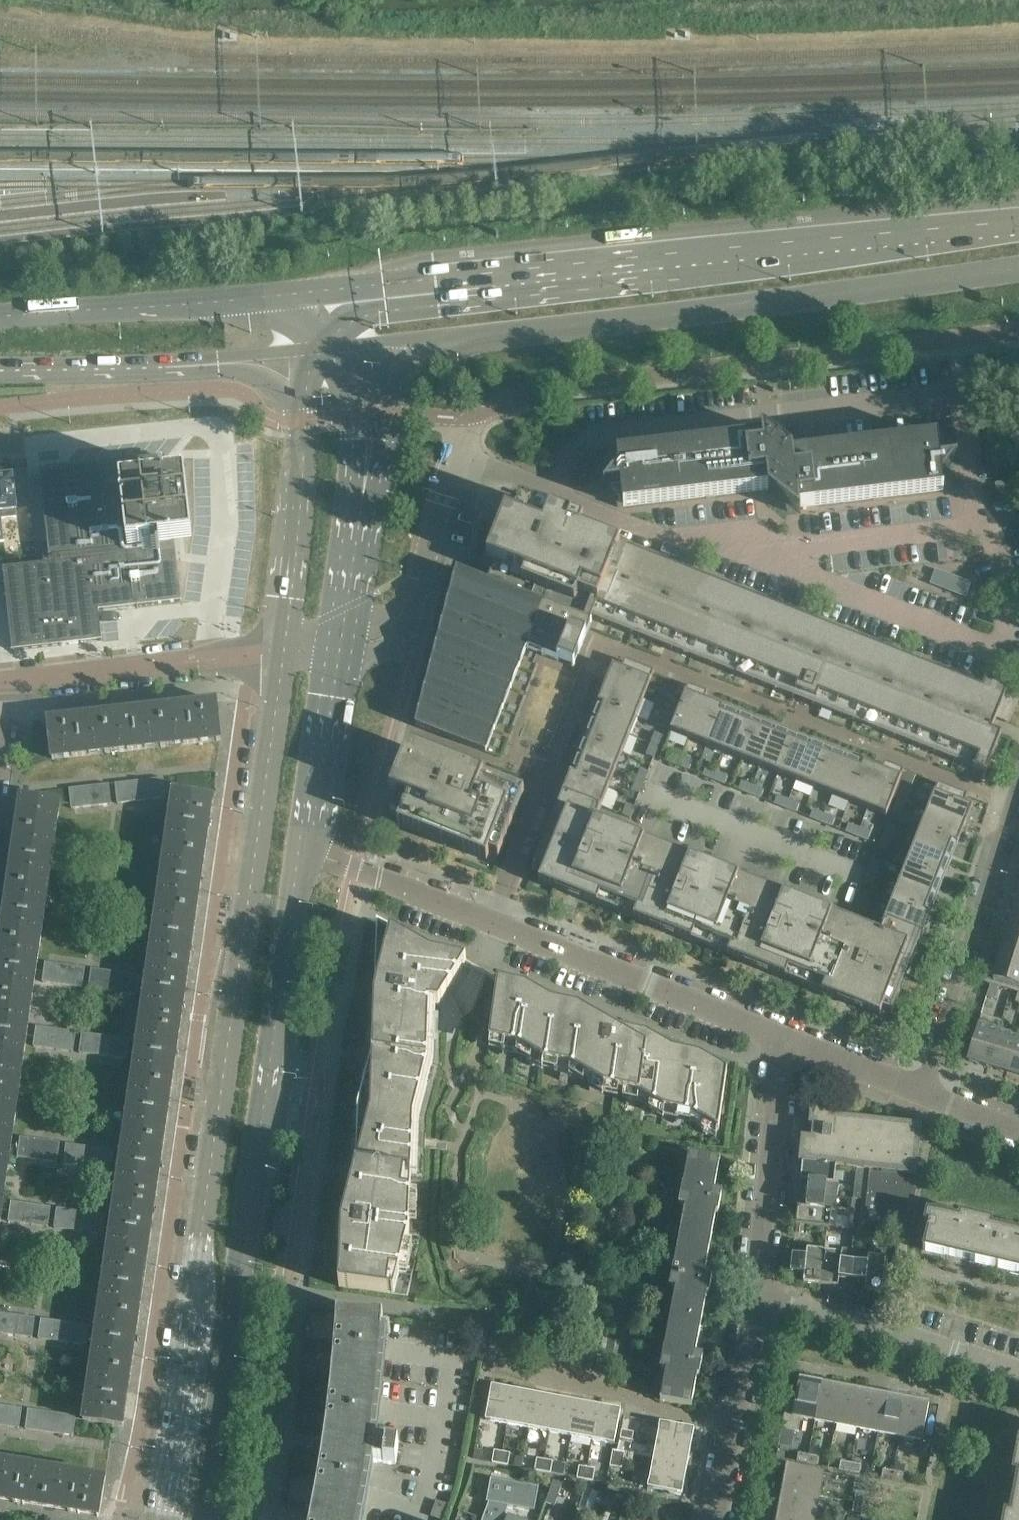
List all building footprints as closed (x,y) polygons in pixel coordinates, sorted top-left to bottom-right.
[(619,466),(604,485),(621,483),(624,506),(768,489),(768,490),(785,503),(797,502),(798,507),(944,489),(942,476),(957,457),(940,459),(937,437),(793,454),(793,452),(776,439),(764,441),(763,436),(617,453),(619,466)] [(162,460),(102,467),(54,472),(53,469),(41,471),(52,563),(4,569),(14,650),(101,640),(98,610),(180,601),(180,599),(176,600),(171,543),(192,540),(185,477),(165,479),(162,460)] [(4,540),(2,518),(17,516),(16,509),(12,476),(9,476),(7,473),(1,474),(0,476),(0,541),(4,540)] [(513,515),(505,512),(487,559),(495,562),(487,581),(592,621),(592,620),(590,620),(591,618),(619,545),(581,530),(583,523),(520,498),(513,515)] [(619,545),(591,618),(795,698),(797,692),(814,698),(812,704),(986,773),(1001,734),(992,730),(996,718),(1006,722),(1017,694),(1007,690),(985,681),(982,688),(619,545)] [(963,562),(920,567),(921,577),(927,576),(928,584),(941,583),(942,594),(966,592),(963,562)] [(487,581),(457,569),(456,570),(457,571),(416,723),(415,725),(486,752),(486,751),(486,750),(526,648),(574,667),(575,664),(574,664),(592,621),(487,581)] [(625,661),(621,669),(613,666),(606,684),(644,699),(654,672),(625,661)] [(644,699),(606,684),(598,702),(637,717),(644,699)] [(707,693),(688,686),(670,731),(689,738),(707,693)] [(707,693),(689,738),(707,745),(722,707),(704,701),(707,693)] [(677,700),(669,697),(665,707),(673,710),(677,700)] [(216,700),(160,706),(164,746),(220,740),(216,700)] [(637,717),(598,702),(591,720),(630,735),(637,717)] [(160,706),(104,713),(108,753),(164,746),(160,706)] [(673,710),(665,707),(660,719),(668,722),(673,710)] [(739,714),(722,707),(707,745),(724,752),(739,714)] [(104,713),(48,719),(53,759),(108,753),(104,713)] [(757,721),(739,714),(724,752),(742,760),(757,721)] [(630,735),(591,720),(584,738),(622,753),(630,735)] [(775,728),(757,721),(742,760),(760,767),(775,728)] [(793,736),(775,728),(760,767),(778,774),(793,736)] [(651,743),(655,745),(658,746),(663,736),(655,733),(651,743)] [(811,743),(793,736),(778,774),(796,781),(811,743)] [(615,771),(622,753),(584,738),(577,756),(615,771)] [(658,746),(655,745),(651,743),(646,755),(654,758),(658,746)] [(829,750),(811,743),(796,781),(814,788),(829,750)] [(498,857),(524,791),(417,749),(408,746),(390,792),(398,795),(391,815),(400,818),(397,825),(486,860),(489,854),(498,857)] [(847,757),(829,750),(814,788),(832,795),(847,757)] [(681,758),(670,754),(667,761),(678,766),(681,758)] [(615,771),(577,756),(570,773),(608,788),(615,771)] [(864,764),(847,757),(832,795),(850,802),(864,764)] [(692,762),(681,758),(678,766),(689,770),(692,762)] [(882,770),(864,764),(850,802),(867,809),(885,763),(884,763),(882,770)] [(904,771),(885,763),(867,809),(886,816),(904,771)] [(641,768),(637,779),(644,782),(648,771),(641,768)] [(717,772),(705,768),(702,775),(714,780),(715,776),(717,772)] [(717,772),(715,776),(714,780),(725,784),(728,776),(717,772)] [(608,788),(570,773),(563,791),(601,806),(608,788)] [(908,773),(902,789),(898,799),(905,802),(910,804),(920,777),(916,776),(908,773)] [(163,778),(116,783),(117,794),(118,803),(166,798),(165,790),(163,778)] [(644,782),(637,779),(632,791),(639,794),(644,782)] [(753,786),(741,782),(738,789),(750,794),(753,786)] [(109,784),(69,788),(71,804),(72,808),(111,803),(110,795),(109,784)] [(938,784),(927,811),(965,826),(972,808),(964,804),(967,796),(938,784)] [(764,790),(753,786),(750,794),(761,798),(764,790)] [(601,806),(563,791),(532,871),(541,874),(538,881),(880,1015),(882,1009),(892,1012),(907,974),(898,970),(907,947),(916,950),(923,933),(885,918),(879,932),(596,820),(601,806)] [(174,792),(166,847),(205,853),(213,797),(174,792)] [(788,800),(777,796),(774,803),(785,808),(788,800)] [(21,797),(17,825),(57,831),(61,802),(21,797)] [(905,802),(898,799),(893,811),(901,814),(905,802)] [(799,804),(788,800),(785,808),(796,812),(799,804)] [(634,807),(627,804),(622,815),(630,818),(634,807)] [(824,814),(813,810),(810,817),(821,822),(824,814)] [(965,826),(927,811),(920,829),(958,844),(965,826)] [(835,818),(824,814),(821,822),(832,826),(835,818)] [(860,828),(848,824),(845,831),(857,836),(860,828)] [(888,824),(884,835),(891,838),(896,827),(888,824)] [(17,825),(9,881),(48,887),(57,831),(17,825)] [(871,833),(860,828),(857,836),(868,840),(871,833)] [(958,844),(920,829),(913,847),(951,861),(958,844)] [(891,838),(884,835),(879,847),(887,850),(891,838)] [(166,847),(158,903),(197,909),(205,853),(166,847)] [(951,861),(913,847),(906,864),(944,879),(951,861)] [(874,860),(870,871),(877,874),(882,863),(874,860)] [(944,879),(906,864),(899,882),(937,897),(944,879)] [(877,874),(870,871),(865,883),(873,885),(877,874)] [(9,881),(1,938),(40,943),(48,887),(9,881)] [(937,897),(899,882),(892,900),(930,915),(937,897)] [(860,896),(858,901),(856,907),(863,910),(868,899),(860,896)] [(1011,919),(1018,921),(1018,900),(1017,899),(1011,919)] [(930,915),(892,900),(885,918),(923,933),(930,915)] [(158,903),(150,959),(189,965),(197,909),(158,903)] [(1005,938),(1018,943),(1018,921),(1011,919),(1005,938)] [(430,954),(377,923),(372,1053),(358,1109),(356,1167),(341,1226),(339,1287),(394,1295),(407,1297),(422,1237),(426,1119),(441,1062),(442,1034),(463,1018),(449,990),(466,962),(430,954)] [(0,942),(0,1002),(31,1006),(40,943),(1,938),(0,942)] [(999,958),(1018,964),(1018,943),(1005,938),(999,958)] [(992,978),(1018,986),(1018,964),(999,958),(992,978)] [(150,959),(142,1015),(141,1022),(180,1028),(189,965),(150,959)] [(87,967),(47,962),(44,981),(84,987),(87,967)] [(140,975),(93,968),(90,988),(138,995),(140,975)] [(497,981),(489,1041),(517,1047),(545,1062),(570,1067),(603,1087),(638,1094),(664,1109),(691,1115),(718,1130),(727,1071),(700,1055),(673,1050),(647,1034),(620,1029),(605,1023),(579,1008),(552,1002),(526,987),(497,981)] [(991,983),(987,997),(996,1000),(1001,986),(991,983)] [(23,1062),(31,1006),(0,1002),(0,1059),(23,1062)] [(141,1022),(133,1078),(172,1084),(180,1028),(141,1022)] [(978,1024),(968,1059),(987,1065),(998,1030),(978,1024)] [(77,1032),(38,1026),(35,1046),(74,1051),(77,1032)] [(998,1030),(987,1065),(1007,1071),(1018,1036),(998,1030)] [(131,1040),(84,1033),(81,1053),(128,1060),(131,1040)] [(1007,1071),(1018,1075),(1018,1036),(1007,1071)] [(15,1118),(23,1062),(0,1059),(0,1116),(15,1118)] [(133,1078),(125,1134),(164,1140),(172,1084),(133,1078)] [(917,1174),(921,1128),(921,1124),(834,1115),(835,1103),(811,1100),(810,1111),(809,1124),(813,1125),(812,1137),(802,1136),(799,1162),(803,1162),(836,1165),(857,1167),(865,1168),(863,1184),(862,1199),(861,1203),(860,1213),(859,1224),(903,1228),(916,1174),(917,1174)] [(7,1181),(15,1118),(0,1116),(0,1180),(7,1181)] [(125,1134),(117,1190),(116,1197),(155,1203),(164,1140),(125,1134)] [(61,1143),(21,1137),(19,1157),(58,1163),(61,1143)] [(115,1151),(67,1144),(64,1164),(112,1171),(115,1151)] [(683,1186),(681,1196),(720,1203),(722,1193),(714,1191),(720,1161),(690,1155),(684,1185),(683,1186)] [(836,1165),(803,1162),(801,1179),(809,1180),(807,1193),(837,1196),(839,1183),(834,1183),(836,1165)] [(863,1184),(865,1168),(857,1167),(857,1168),(855,1183),(863,1184)] [(862,1199),(863,1184),(855,1183),(853,1198),(862,1199)] [(798,1206),(796,1224),(827,1228),(830,1228),(831,1209),(836,1210),(837,1196),(807,1193),(806,1207),(798,1206)] [(686,1207),(680,1239),(710,1245),(716,1213),(718,1213),(720,1203),(681,1196),(680,1206),(686,1207)] [(116,1197),(108,1253),(147,1258),(155,1203),(116,1197)] [(52,1207),(12,1201),(9,1221),(49,1226),(52,1207)] [(106,1215),(58,1208),(55,1227),(103,1234),(106,1215)] [(932,1212),(923,1250),(986,1264),(995,1226),(932,1212)] [(1018,1272),(1018,1232),(995,1226),(986,1264),(1018,1272)] [(836,1229),(830,1228),(827,1228),(826,1235),(835,1237),(836,1229)] [(674,1267),(672,1278),(711,1284),(712,1274),(705,1273),(710,1245),(680,1239),(675,1267),(674,1267)] [(794,1243),(791,1273),(805,1275),(804,1283),(821,1284),(824,1251),(807,1249),(807,1244),(794,1243)] [(824,1251),(821,1284),(838,1286),(839,1278),(852,1280),(855,1250),(843,1248),(842,1253),(824,1251)] [(855,1250),(852,1280),(866,1281),(865,1289),(882,1291),(886,1257),(868,1256),(868,1251),(855,1250)] [(108,1253),(100,1308),(139,1314),(147,1258),(108,1253)] [(676,1288),(671,1319),(701,1324),(707,1294),(709,1294),(711,1284),(672,1278),(670,1287),(676,1288)] [(100,1308),(92,1364),(131,1369),(139,1314),(100,1308)] [(0,1312),(0,1333),(33,1337),(36,1318),(0,1312)] [(314,1508),(311,1519),(364,1519),(374,1461),(396,1465),(399,1445),(377,1442),(382,1405),(385,1371),(388,1332),(383,1331),(383,1317),(338,1314),(337,1322),(326,1434),(325,1444),(321,1466),(314,1508)] [(90,1326),(42,1319),(39,1338),(87,1345),(90,1326)] [(665,1348),(663,1359),(701,1366),(703,1356),(695,1355),(701,1324),(671,1319),(665,1348)] [(582,1335),(580,1345),(595,1348),(597,1338),(582,1335)] [(597,1338),(595,1348),(606,1351),(608,1340),(597,1338)] [(606,1351),(606,1353),(622,1356),(624,1342),(608,1339),(608,1340),(606,1351)] [(667,1370),(661,1401),(692,1407),(697,1376),(699,1376),(701,1366),(663,1359),(661,1369),(667,1370)] [(92,1364),(84,1419),(123,1425),(131,1369),(92,1364)] [(800,1379),(795,1405),(786,1403),(781,1429),(798,1432),(801,1418),(816,1421),(823,1384),(800,1379)] [(823,1384),(816,1421),(837,1425),(845,1388),(823,1384)] [(492,1385),(488,1405),(485,1419),(507,1424),(514,1389),(492,1385)] [(845,1388),(837,1425),(859,1429),(866,1392),(845,1388)] [(514,1389),(507,1424),(528,1428),(535,1393),(514,1389)] [(866,1392),(859,1429),(881,1433),(885,1410),(887,1396),(866,1392)] [(535,1393),(528,1428),(551,1432),(558,1397),(535,1393)] [(885,1410),(881,1433),(901,1436),(908,1400),(887,1396),(885,1410)] [(558,1397),(551,1432),(570,1435),(577,1401),(558,1397)] [(908,1400),(901,1436),(922,1440),(929,1404),(908,1400)] [(577,1401),(570,1435),(591,1439),(598,1405),(577,1401)] [(0,1404),(0,1424),(20,1427),(21,1421),(23,1407),(0,1404)] [(598,1405),(591,1439),(614,1444),(621,1409),(598,1405)] [(76,1415),(29,1408),(27,1422),(26,1428),(74,1435),(76,1419),(76,1415)] [(660,1422),(656,1443),(690,1450),(694,1428),(660,1422)] [(620,1437),(632,1439),(634,1432),(622,1429),(620,1437)] [(656,1443),(652,1466),(686,1473),(690,1450),(656,1443)] [(483,1451),(476,1450),(474,1458),(482,1460),(483,1451)] [(502,1451),(494,1450),(492,1462),(500,1463),(502,1451)] [(625,1452),(613,1450),(611,1457),(623,1460),(625,1452)] [(510,1453),(502,1451),(500,1463),(508,1465),(510,1453)] [(809,1454),(798,1453),(797,1462),(807,1464),(809,1454)] [(819,1456),(809,1454),(807,1464),(817,1466),(819,1456)] [(623,1460),(611,1457),(610,1465),(622,1468),(623,1460)] [(16,1501),(15,1503),(26,1504),(26,1503),(48,1506),(55,1468),(0,1458),(0,1498),(16,1501)] [(544,1459),(537,1458),(534,1470),(542,1471),(544,1459)] [(552,1461),(544,1459),(542,1471),(550,1473),(552,1461)] [(564,1475),(566,1463),(553,1461),(550,1473),(564,1475)] [(851,1462),(841,1461),(839,1470),(849,1472),(851,1462)] [(861,1464),(851,1462),(849,1472),(860,1474),(861,1464)] [(788,1465),(783,1488),(820,1495),(824,1472),(788,1465)] [(587,1467),(579,1466),(577,1477),(585,1479),(587,1467)] [(652,1466),(648,1487),(682,1493),(686,1473),(652,1466)] [(595,1469),(587,1467),(585,1479),(593,1480),(595,1469)] [(55,1468),(48,1506),(71,1510),(71,1512),(81,1513),(81,1512),(99,1515),(106,1476),(55,1468)] [(893,1471),(883,1469),(881,1478),(892,1480),(893,1471)] [(904,1473),(893,1471),(892,1480),(902,1482),(904,1473)] [(508,1513),(526,1519),(531,1508),(535,1509),(539,1486),(491,1477),(488,1500),(490,1501),(483,1519),(506,1519),(508,1513)] [(558,1495),(563,1481),(554,1480),(549,1492),(558,1495)] [(783,1488),(779,1509),(816,1516),(820,1495),(783,1488)] [(865,1493),(856,1491),(854,1501),(863,1503),(865,1493)] [(1008,1519),(1018,1519),(1018,1498),(1012,1497),(1008,1519)] [(863,1503),(854,1501),(852,1512),(861,1513),(863,1503)] [(777,1519),(815,1519),(816,1516),(779,1509),(777,1519)]
